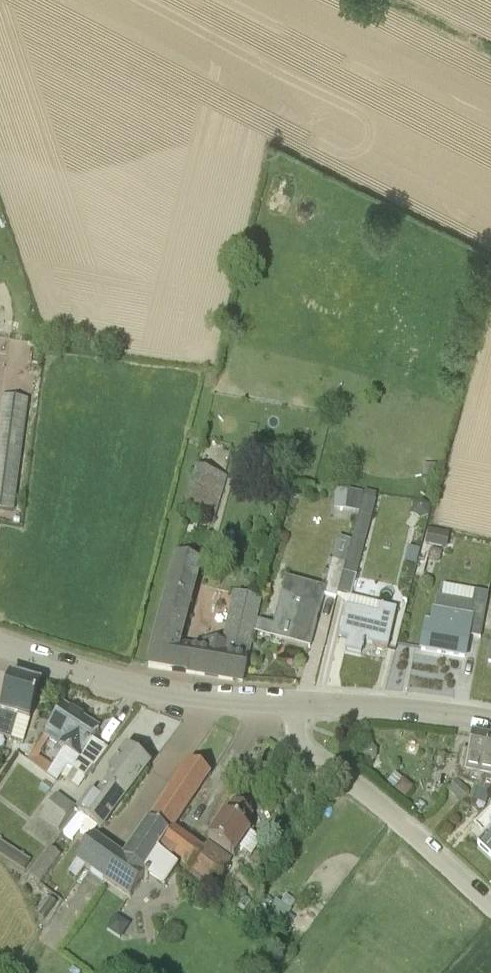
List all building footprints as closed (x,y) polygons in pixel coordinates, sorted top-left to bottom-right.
[(15,509),(28,403),(3,400),(0,430),(0,508),(15,509)] [(227,476),(225,476),(196,466),(182,510),(214,520),(224,487),(227,476)] [(334,509),(355,511),(357,492),(336,490),(334,509)] [(388,648),(396,609),(350,597),(376,500),(363,497),(349,552),(346,563),(337,595),(349,598),(340,637),(348,639),(346,651),(361,654),(362,650),(364,650),(365,643),(388,648)] [(429,530),(425,545),(447,549),(450,535),(429,530)] [(346,563),(349,552),(335,549),(332,560),(325,588),(286,578),(273,626),(286,629),(284,637),(311,644),(324,596),(336,599),(337,595),(346,563)] [(222,645),(206,641),(199,639),(197,647),(182,644),(202,565),(174,558),(152,645),(149,668),(243,682),(247,657),(249,657),(250,651),(222,645)] [(422,573),(415,571),(413,580),(420,581),(422,573)] [(480,638),(488,594),(475,591),(472,603),(437,597),(433,624),(426,623),(421,650),(465,658),(469,637),(480,638)] [(250,651),(262,598),(233,592),(222,645),(250,651)] [(23,744),(40,686),(10,678),(1,712),(0,711),(0,737),(23,744)] [(62,776),(78,788),(93,768),(94,769),(108,750),(93,739),(99,730),(63,707),(28,761),(57,783),(62,776)] [(470,750),(461,750),(455,780),(490,794),(490,740),(472,737),(470,750)] [(362,753),(370,763),(377,757),(377,750),(372,744),(362,753)] [(114,777),(132,791),(150,767),(127,750),(109,773),(114,777)] [(187,838),(175,830),(211,776),(191,763),(150,825),(170,838),(159,854),(171,862),(174,857),(187,838)] [(102,832),(132,791),(114,777),(96,801),(90,796),(77,813),(102,832)] [(456,783),(449,791),(462,803),(469,795),(456,783)] [(58,832),(75,808),(57,794),(40,817),(58,832)] [(209,839),(234,857),(253,830),(247,825),(253,816),(234,803),(209,839)] [(178,868),(171,862),(159,854),(170,838),(150,825),(127,861),(91,838),(75,862),(130,900),(145,877),(163,890),(178,868)] [(490,855),(490,830),(479,844),(490,855)] [(189,869),(203,850),(187,838),(174,857),(189,869)] [(25,871),(30,863),(0,843),(0,855),(25,871)] [(203,850),(189,869),(213,887),(232,861),(208,843),(203,850)] [(40,886),(61,856),(50,848),(29,877),(40,886)] [(57,905),(48,900),(38,918),(46,923),(57,905)] [(292,912),(277,900),(260,922),(277,934),(292,912)] [(124,937),(132,923),(119,915),(111,929),(124,937)]
